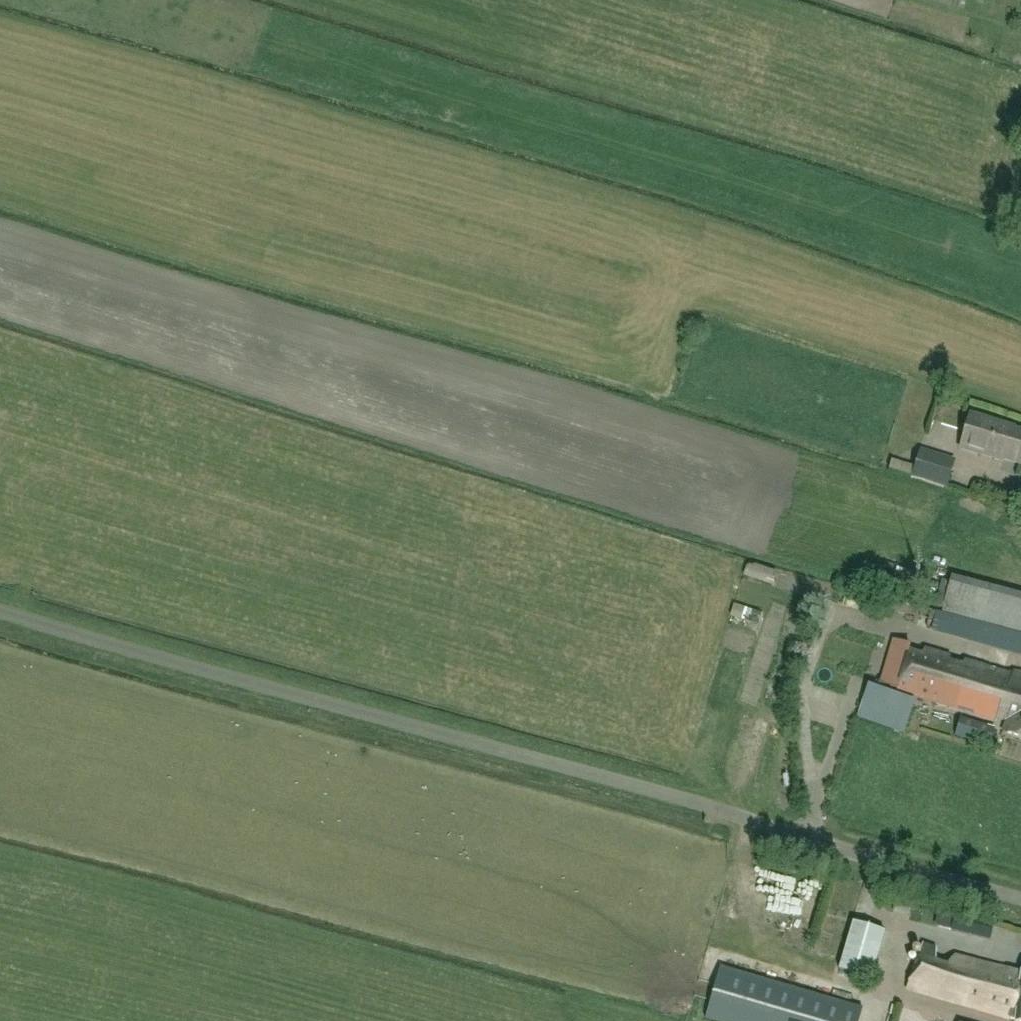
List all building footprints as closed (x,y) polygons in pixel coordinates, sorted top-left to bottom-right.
[(1014,430),(1014,428),(970,415),(960,448),(995,459),(995,457),(1020,465),(1020,432),(1014,430)] [(947,490),(956,460),(920,449),(912,479),(947,490)] [(912,479),(915,467),(891,459),(887,472),(912,479)] [(743,581),(769,584),(770,572),(744,569),(743,581)] [(731,610),(729,625),(754,630),(757,614),(731,610)] [(979,627),(976,645),(1020,657),(1020,636),(979,627)] [(894,640),(881,684),(912,694),(913,689),(937,696),(935,704),(937,704),(949,661),(950,657),(924,650),(922,655),(908,651),(910,645),(894,640)] [(949,661),(937,705),(996,722),(997,718),(1007,721),(1003,731),(1020,737),(1020,674),(1019,673),(1018,676),(965,661),(963,665),(949,661)] [(904,734),(915,701),(868,685),(856,717),(904,734)] [(961,718),(956,736),(989,746),(994,728),(961,718)] [(765,901),(813,915),(816,905),(768,891),(765,901)] [(990,941),(995,922),(954,912),(951,931),(990,941)] [(870,980),(886,932),(854,922),(839,969),(870,980)] [(922,944),(909,985),(909,990),(1009,1018),(1009,1020),(1016,1020),(1020,1020),(1020,973),(955,956),(948,964),(935,961),(936,948),(922,944)] [(720,967),(705,1019),(712,1020),(859,1020),(863,1009),(720,967)]
